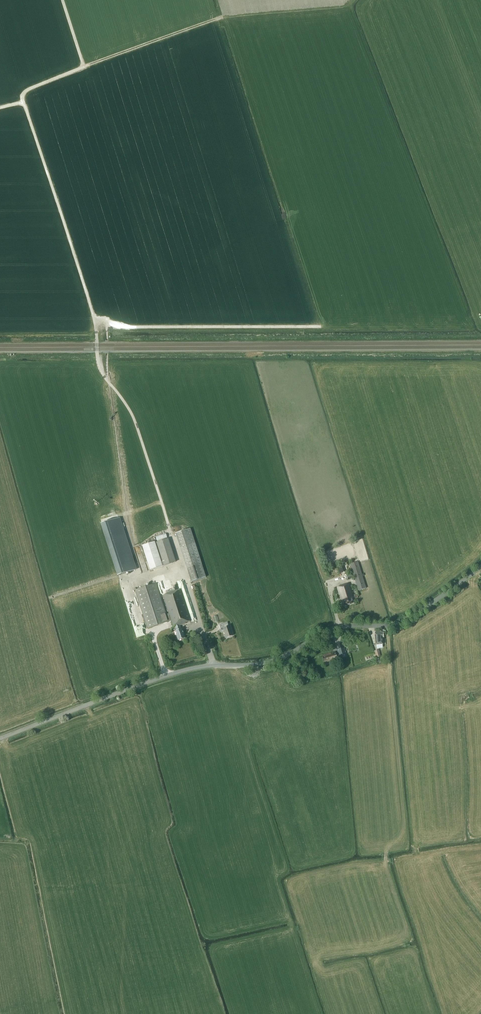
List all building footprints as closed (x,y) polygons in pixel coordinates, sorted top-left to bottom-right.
[(137,570),(120,518),(101,524),(117,576),(137,570)] [(192,582),(206,577),(190,529),(176,534),(192,582)] [(167,538),(166,533),(156,536),(157,541),(167,538)] [(163,566),(164,566),(176,562),(169,539),(157,542),(163,561),(161,562),(156,542),(143,545),(150,570),(163,567),(163,566)] [(366,588),(358,561),(350,564),(358,590),(366,588)] [(178,641),(185,638),(182,629),(181,629),(180,626),(186,624),(186,623),(191,621),(181,590),(163,595),(169,613),(166,614),(156,583),(135,590),(147,629),(171,621),(174,628),(175,627),(176,631),(175,631),(178,641)] [(344,606),(354,603),(352,597),(353,597),(349,584),(337,587),(341,601),(342,600),(344,606)] [(137,619),(134,619),(134,617),(132,617),(134,629),(141,628),(140,620),(137,621),(137,619)] [(232,631),(230,626),(229,626),(227,622),(219,625),(221,631),(224,630),(226,638),(233,636),(231,631),(232,631)] [(381,633),(381,632),(375,632),(376,645),(377,647),(378,648),(382,648),(383,646),(382,644),(383,644),(382,637),(384,637),(383,632),(381,633)] [(336,655),(336,654),(335,652),(322,655),(324,661),(330,660),(330,661),(337,659),(337,657),(339,657),(339,658),(347,656),(343,641),(336,643),(338,649),(337,649),(338,654),(336,655)]
